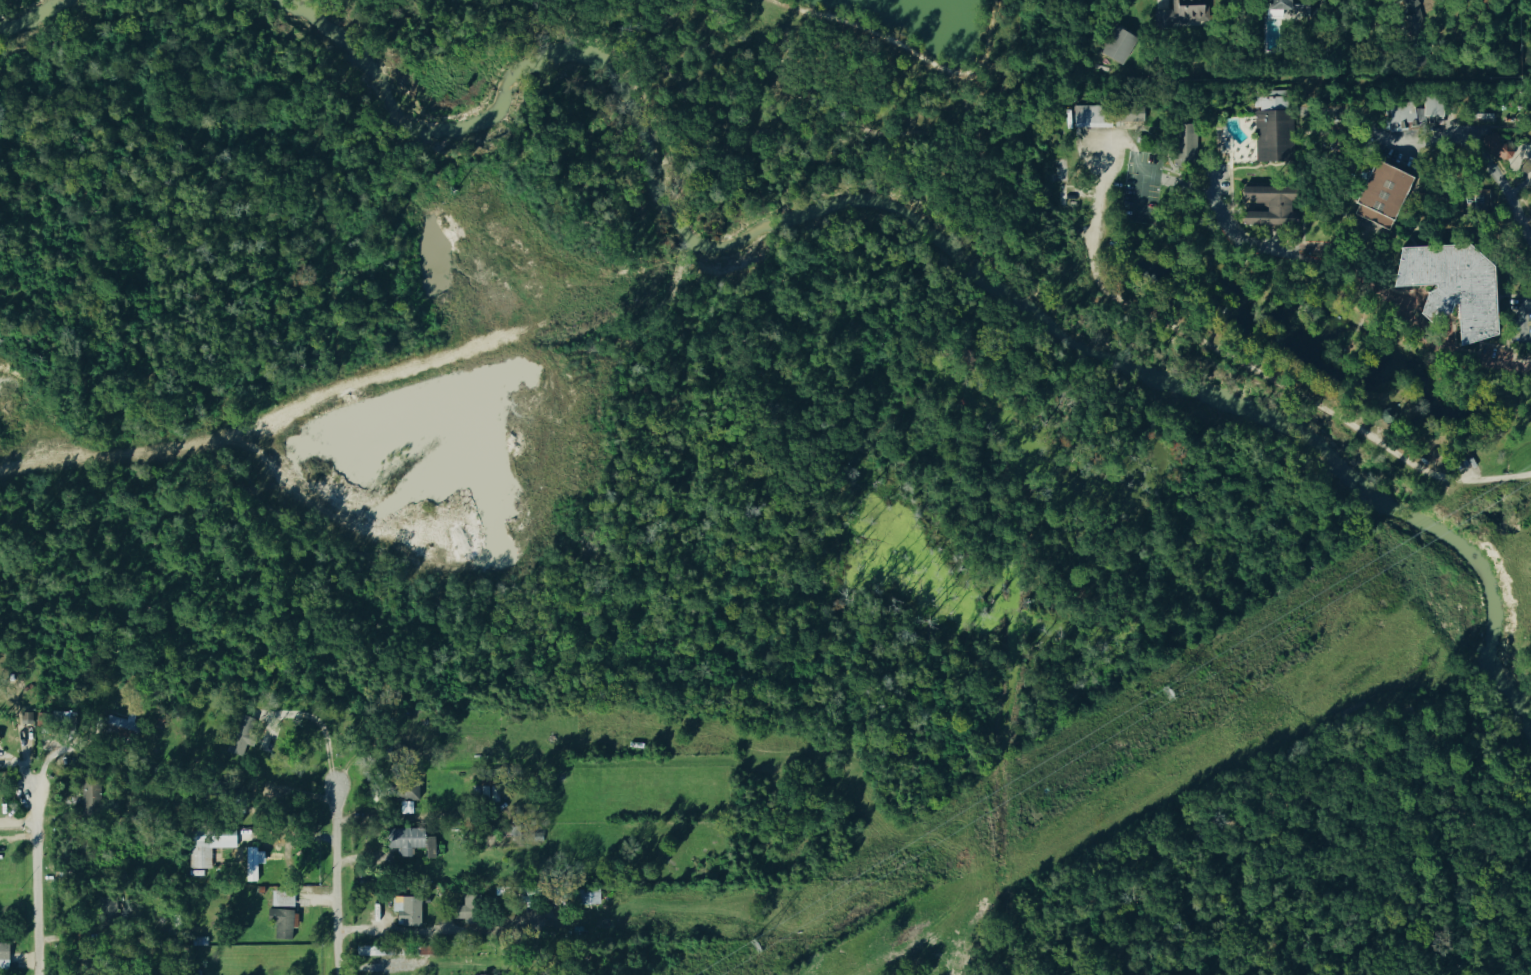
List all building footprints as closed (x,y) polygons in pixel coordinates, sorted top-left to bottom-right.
[(1169,22),(1199,23),(1200,0),(1170,0),(1169,22)] [(1308,19),(1308,5),(1287,5),(1287,0),(1262,0),(1263,20),(1308,19)] [(1115,25),(1137,38),(1122,65),(1099,51),(1115,25)] [(1255,111),(1257,162),(1295,160),(1294,143),(1293,110),(1288,110),(1287,91),(1257,92),(1258,111),(1255,111)] [(1385,107),(1390,133),(1412,130),(1411,127),(1419,126),(1426,121),(1428,121),(1428,124),(1443,124),(1444,98),(1424,97),(1424,109),(1415,109),(1414,102),(1385,107)] [(1074,106),(1074,127),(1111,127),(1111,106),(1074,106)] [(1144,106),(1115,106),(1115,121),(1144,121),(1144,106)] [(1471,112),(1471,123),(1495,124),(1495,113),(1471,112)] [(1332,116),(1332,124),(1340,125),(1340,116),(1332,116)] [(1174,168),(1176,168),(1197,168),(1197,124),(1174,124),(1174,128),(1174,168)] [(1511,158),(1505,161),(1499,159),(1496,152),(1499,146),(1505,143),(1511,146),(1513,152),(1511,158)] [(1376,160),(1355,203),(1359,205),(1354,214),(1387,230),(1413,177),(1376,160)] [(1242,211),(1242,224),(1297,224),(1297,212),(1290,212),(1290,203),(1290,199),(1298,199),(1298,187),(1243,187),(1243,200),(1255,200),(1255,203),(1267,203),(1267,211),(1242,211)] [(1059,191),(1058,205),(1066,205),(1066,191),(1059,191)] [(1489,192),(1470,192),(1470,209),(1489,209),(1489,192)] [(1393,285),(1403,246),(1467,244),(1471,248),(1484,260),(1493,268),(1495,311),(1496,334),(1479,340),(1460,346),(1457,304),(1452,311),(1450,313),(1429,322),(1419,313),(1427,292),(1428,290),(1436,283),(1393,285)] [(1389,407),(1384,408),(1381,412),(1381,417),(1383,421),(1387,423),(1392,422),(1395,419),(1396,414),(1394,409),(1389,407)] [(79,816),(98,817),(99,786),(80,785),(79,816)] [(481,804),(498,803),(497,786),(480,787),(481,804)] [(434,859),(433,838),(422,838),(422,830),(383,831),(383,850),(398,849),(398,859),(411,859),(411,850),(423,849),(423,860),(434,859)] [(211,870),(210,850),(235,849),(234,831),(189,832),(189,871),(211,870)] [(255,865),(262,865),(262,850),(244,850),(244,883),(256,883),(255,865)] [(293,908),(293,892),(270,892),(270,908),(293,908)] [(462,925),(473,926),(474,896),(462,896),(461,907),(452,906),(452,920),(462,921),(462,925)] [(391,914),(397,914),(397,927),(420,926),(419,898),(390,899),(391,914)] [(265,923),(273,923),(272,940),(291,941),(291,929),(294,929),(295,911),(265,910),(265,923)]
